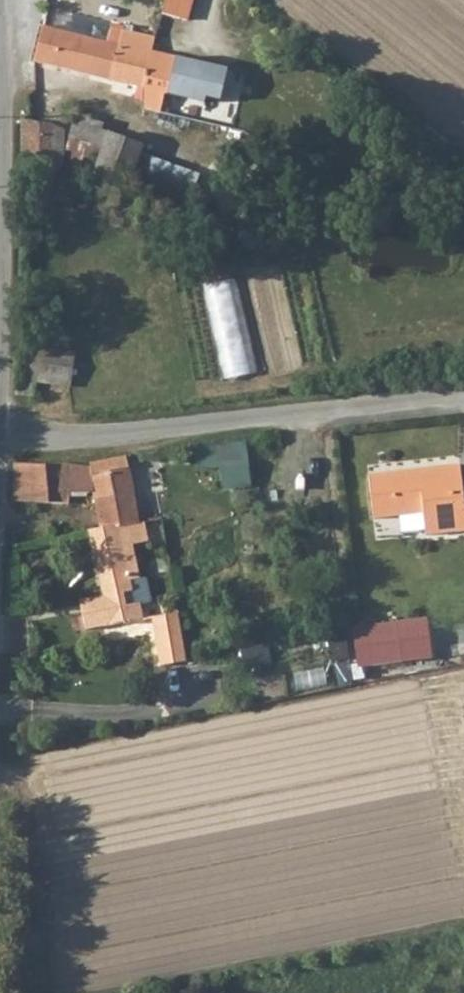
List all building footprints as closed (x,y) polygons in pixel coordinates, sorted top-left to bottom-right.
[(195,20),(198,0),(170,0),(167,15),(195,20)] [(44,27),(36,63),(111,82),(120,44),(111,42),(44,27)] [(111,42),(120,44),(122,37),(113,35),(111,42)] [(111,82),(144,91),(154,52),(120,44),(111,82)] [(214,71),(168,56),(154,52),(144,91),(204,106),(214,71)] [(70,140),(97,147),(101,133),(104,124),(77,117),(70,140)] [(56,127),(22,121),(23,152),(56,158),(56,127)] [(101,133),(97,147),(85,184),(127,197),(142,147),(101,133)] [(239,277),(207,285),(231,386),(263,379),(239,277)] [(50,350),(22,346),(18,378),(18,393),(36,393),(36,381),(45,382),(50,350)] [(71,386),(76,353),(50,350),(45,382),(71,386)] [(247,447),(246,436),(196,442),(198,462),(218,460),(217,449),(247,447)] [(90,462),(90,465),(93,465),(93,473),(129,469),(126,456),(90,462)] [(62,462),(36,464),(15,463),(14,500),(71,503),(71,492),(95,493),(101,526),(90,529),(91,533),(141,521),(129,469),(93,473),(93,465),(90,465),(62,462)] [(370,473),(374,516),(434,510),(436,533),(463,530),(463,483),(462,463),(370,473)] [(154,540),(149,518),(141,521),(91,533),(104,596),(87,600),(89,611),(83,613),(87,630),(125,622),(125,625),(145,621),(141,603),(132,605),(129,591),(134,589),(131,581),(142,578),(134,545),(154,540)] [(188,661),(180,615),(149,620),(157,667),(188,661)] [(369,625),(376,667),(408,662),(400,620),(369,625)]
